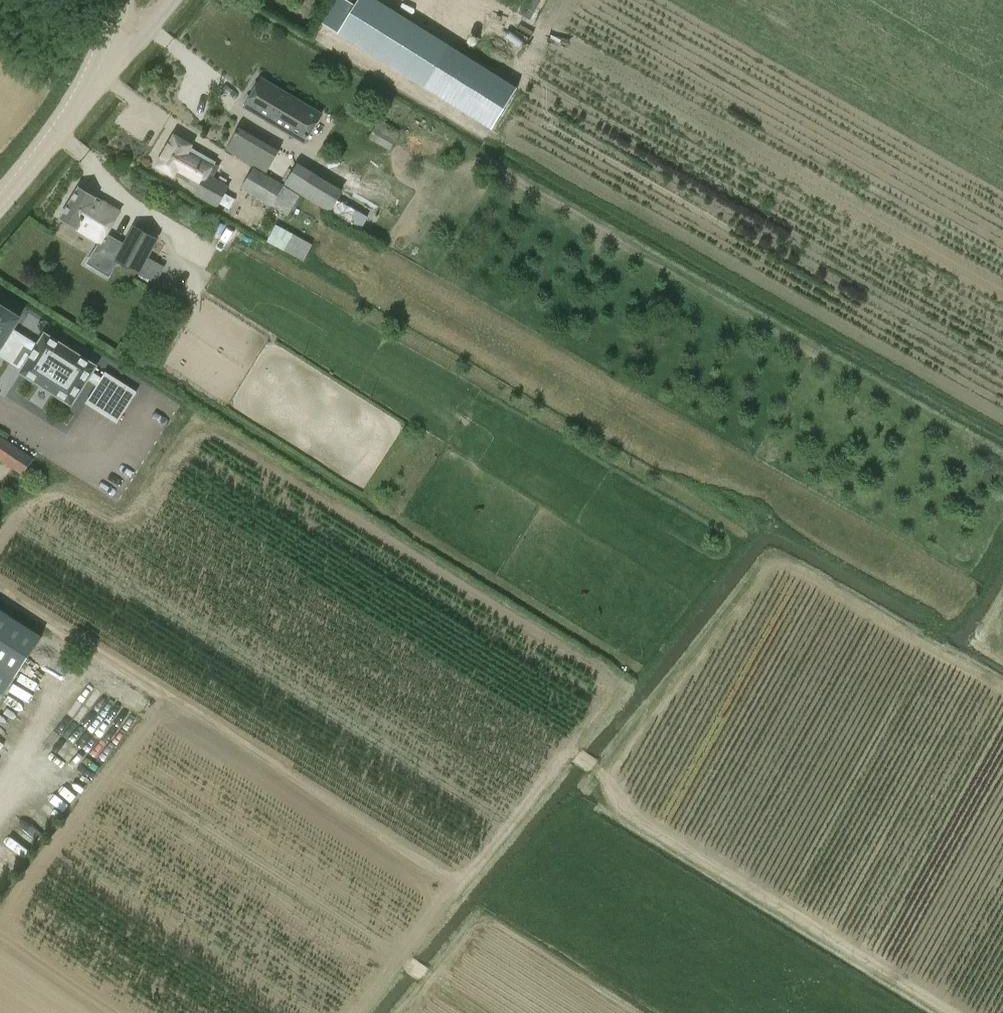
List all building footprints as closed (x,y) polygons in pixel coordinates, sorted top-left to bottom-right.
[(356,6),(345,0),(338,0),(323,25),(338,34),(356,6)] [(457,46),(382,0),(362,0),(341,33),(431,88),(457,46)] [(244,107),(289,134),(305,142),(322,114),(306,105),(260,79),(244,107)] [(390,151),(400,130),(380,119),(368,139),(390,151)] [(226,151),(254,167),(266,174),(280,149),(239,124),(226,151)] [(213,178),(219,168),(214,165),(216,162),(190,148),(191,146),(173,135),(156,165),(174,176),(175,174),(200,189),(196,196),(217,208),(229,188),(213,178)] [(290,176),(284,185),(301,195),(330,214),(343,190),(298,164),(290,176)] [(288,216),(301,195),(284,185),(266,174),(254,167),(241,189),(272,207),(272,206),(288,216)] [(164,266),(147,257),(157,238),(133,225),(123,245),(106,235),(120,212),(96,198),(77,186),(58,218),(101,243),(98,249),(115,260),(155,282),(164,266)] [(313,244),(293,234),(284,251),(304,261),(313,244)] [(1,351),(24,367),(20,374),(67,403),(83,375),(93,381),(81,403),(119,426),(138,390),(99,367),(96,373),(87,368),(91,360),(44,334),(39,342),(13,326),(20,314),(0,301),(0,352),(1,351)] [(0,437),(0,461),(22,476),(34,458),(0,436),(0,437)] [(42,637),(0,609),(0,702),(42,637)]
